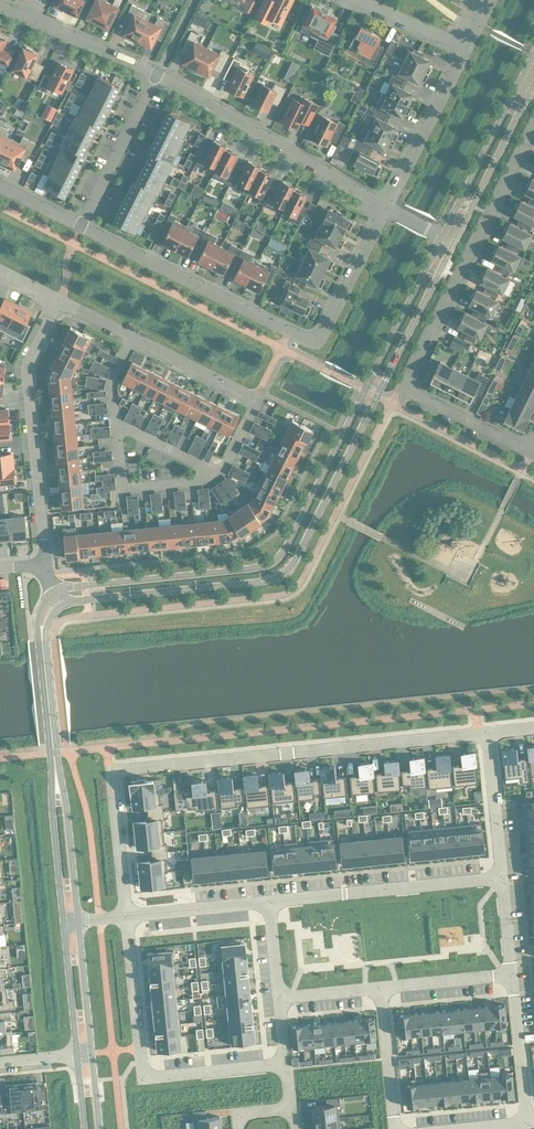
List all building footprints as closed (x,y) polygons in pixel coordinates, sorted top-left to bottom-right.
[(86,2),(87,0),(56,0),(55,1),(57,2),(56,5),(76,15),(83,1),(86,2)] [(118,8),(122,0),(114,0),(112,5),(102,0),(96,0),(87,18),(107,29),(118,8)] [(243,1),(238,9),(246,14),(253,0),(241,0),(243,1)] [(293,0),(272,0),(269,1),(269,2),(264,0),(263,0),(254,18),(267,24),(270,19),(281,24),(293,0)] [(197,11),(204,14),(207,8),(200,4),(197,11)] [(151,14),(132,5),(125,18),(131,21),(124,34),(127,35),(126,37),(134,41),(135,39),(138,40),(151,14)] [(45,6),(43,13),(55,16),(57,9),(45,6)] [(333,25),(336,18),(312,7),(309,13),(306,11),(302,20),(305,22),(303,25),(315,30),(312,36),(319,40),(314,48),(328,55),(338,35),(332,32),(335,26),(333,25)] [(151,14),(138,40),(150,47),(157,34),(162,37),(169,23),(158,18),(154,25),(147,21),(151,14)] [(383,47),(376,43),(379,36),(361,27),(356,35),(354,34),(349,46),(364,54),(361,61),(373,68),(383,47)] [(195,72),(206,48),(194,42),(197,35),(191,31),(181,50),(186,53),(187,55),(183,63),(186,66),(190,69),(195,72)] [(5,51),(4,53),(1,52),(6,42),(3,41),(3,40),(3,38),(0,37),(0,66),(5,69),(12,55),(5,51)] [(391,56),(397,43),(391,40),(385,53),(391,56)] [(43,68),(33,63),(37,55),(32,52),(32,51),(26,47),(25,49),(23,48),(12,70),(26,77),(26,76),(36,81),(43,68)] [(206,48),(195,72),(199,74),(204,75),(208,76),(212,69),(214,68),(220,72),(229,55),(220,51),(219,54),(206,48)] [(428,64),(429,61),(419,56),(421,53),(413,49),(411,52),(407,50),(401,61),(428,74),(432,67),(428,64)] [(251,79),(253,76),(247,73),(248,71),(247,68),(240,64),(241,62),(233,59),(224,76),(229,78),(230,81),(226,89),(242,97),(248,86),(250,87),(252,86),(254,82),(253,80),(251,79)] [(428,74),(401,61),(396,71),(394,70),(390,76),(403,83),(406,77),(418,83),(420,80),(424,82),(428,74)] [(61,92),(72,70),(59,63),(47,85),(61,92)] [(78,79),(83,82),(86,76),(81,73),(78,79)] [(412,95),(400,88),(403,83),(390,76),(387,83),(390,84),(385,94),(385,95),(411,108),(415,100),(411,98),(412,95)] [(99,77),(94,87),(114,97),(119,87),(99,77)] [(80,88),(83,82),(78,79),(75,85),(80,88)] [(286,89),(274,83),(271,89),(263,85),(253,104),(259,107),(258,109),(264,112),(265,110),(266,111),(272,98),(279,102),(286,89)] [(333,83),(330,90),(342,96),(346,90),(333,83)] [(87,95),(109,107),(114,97),(94,87),(89,96),(87,95)] [(71,93),(68,99),(73,102),(76,96),(71,93)] [(411,108),(385,95),(385,94),(382,93),(374,110),(386,116),(389,110),(401,117),(403,113),(407,116),(411,108)] [(87,95),(81,106),(104,117),(109,107),(87,95)] [(281,121),(297,129),(301,121),(308,125),(318,105),(301,96),(298,101),(292,98),(281,121)] [(70,108),(73,102),(68,99),(65,105),(70,108)] [(47,104),(41,117),(52,122),(58,110),(47,104)] [(81,106),(76,117),(98,128),(104,117),(81,106)] [(383,122),(386,116),(374,110),(370,108),(366,114),(373,118),(368,128),(394,141),(398,134),(394,131),(396,128),(383,122)] [(57,112),(54,118),(60,120),(63,114),(57,112)] [(169,112),(164,122),(184,132),(189,122),(169,112)] [(336,144),(345,125),(338,122),(337,123),(321,116),(310,138),(326,146),(329,140),(336,144)] [(71,126),(91,136),(96,127),(98,128),(76,117),(71,126)] [(57,126),(60,120),(54,118),(52,124),(57,126)] [(180,141),(184,132),(164,122),(159,132),(182,143),(180,141)] [(258,123),(255,128),(286,147),(289,142),(258,123)] [(1,162),(12,140),(5,136),(8,130),(0,126),(0,162),(1,162)] [(71,126),(66,136),(86,146),(91,136),(71,126)] [(394,141),(368,128),(363,138),(360,137),(357,143),(369,150),(372,144),(384,150),(386,147),(390,149),(394,141)] [(51,132),(48,138),(53,141),(56,135),(51,132)] [(176,154),(182,143),(159,132),(154,142),(176,154)] [(346,149),(348,146),(350,140),(352,137),(353,136),(345,132),(338,145),(344,148),(346,149)] [(197,139),(202,141),(205,136),(200,133),(197,139)] [(62,145),(84,156),(82,155),(86,146),(66,136),(62,145)] [(19,143),(12,140),(1,162),(14,169),(21,155),(27,158),(35,144),(22,137),(19,143)] [(53,141),(48,138),(45,144),(50,147),(53,141)] [(202,141),(197,139),(194,145),(199,147),(202,141)] [(214,170),(226,147),(213,141),(208,153),(202,150),(195,165),(198,166),(205,170),(208,164),(215,168),(214,170)] [(171,164),(176,154),(154,142),(149,153),(171,164)] [(379,162),(366,155),(369,150),(357,143),(353,150),(356,151),(351,162),(368,171),(368,172),(377,177),(381,167),(377,165),(379,162)] [(84,156),(62,145),(56,156),(79,167),(84,156)] [(237,170),(231,168),(237,156),(231,153),(232,151),(226,148),(226,147),(214,170),(221,174),(218,180),(229,185),(237,170)] [(40,153),(37,159),(43,162),(46,156),(40,153)] [(171,164),(149,153),(148,154),(151,155),(146,164),(166,174),(171,164)] [(187,159),(192,162),(195,156),(190,153),(187,159)] [(56,156),(51,166),(73,178),(79,167),(56,156)] [(40,168),(43,162),(37,159),(34,165),(40,168)] [(187,159),(184,165),(189,167),(192,162),(187,159)] [(229,185),(240,191),(243,185),(250,188),(247,193),(260,168),(248,161),(242,173),(237,170),(229,185)] [(146,164),(141,173),(162,183),(166,174),(146,164)] [(53,168),(49,177),(69,187),(73,178),(51,166),(51,167),(53,168)] [(263,205),(271,191),(265,188),(271,176),(265,173),(266,171),(261,168),(260,168),(247,193),(259,199),(257,202),(263,205)] [(36,175),(31,172),(28,178),(33,181),(36,175)] [(157,193),(162,183),(141,173),(137,182),(135,181),(134,182),(157,193)] [(183,175),(180,181),(185,183),(188,177),(183,175)] [(64,197),(69,187),(49,177),(44,187),(64,197)] [(532,179),(530,181),(529,181),(526,187),(527,188),(525,193),(531,196),(527,202),(533,206),(533,180),(532,179)] [(185,183),(180,181),(177,186),(182,189),(185,183)] [(151,203),(157,193),(134,182),(129,192),(151,203)] [(263,205),(274,211),(277,205),(284,208),(283,211),(295,188),(282,182),(276,193),(271,191),(263,205)] [(306,211),(305,211),(300,208),(306,196),(299,193),(300,191),(295,188),(283,211),(290,214),(287,220),(298,226),(304,215),(306,211)] [(146,214),(151,203),(129,192),(124,203),(146,214)] [(167,198),(172,201),(175,195),(170,192),(167,198)] [(167,198),(164,204),(169,207),(172,201),(167,198)] [(520,201),(519,204),(518,203),(515,210),(516,210),(513,215),(519,218),(516,225),(529,231),(533,225),(533,226),(533,208),(520,201)] [(223,202),(220,209),(226,211),(229,204),(223,202)] [(124,203),(119,212),(139,222),(143,213),(146,215),(146,214),(124,203)] [(305,211),(306,211),(304,215),(309,218),(316,206),(309,203),(305,211)] [(220,219),(223,212),(218,209),(215,216),(220,219)] [(354,223),(342,217),(343,214),(336,211),(335,213),(328,210),(321,223),(342,234),(344,229),(349,232),(354,223)] [(134,232),(139,222),(119,212),(114,222),(134,232)] [(156,219),(162,222),(165,216),(159,213),(156,219)] [(162,243),(175,250),(185,229),(186,227),(174,221),(176,217),(170,214),(162,229),(168,232),(162,243)] [(156,219),(153,225),(159,228),(162,222),(156,219)] [(340,238),(342,234),(321,223),(315,236),(311,235),(308,241),(321,247),(324,241),(340,249),(345,240),(340,238)] [(531,235),(509,224),(508,226),(507,226),(504,232),(505,233),(502,238),(508,241),(505,247),(518,254),(521,247),(524,249),(531,235)] [(202,230),(195,227),(192,233),(185,229),(175,250),(187,256),(193,244),(198,247),(206,232),(205,232),(202,230)] [(150,232),(147,238),(152,241),(155,235),(150,232)] [(220,247),(213,243),(216,237),(206,232),(198,247),(204,250),(198,261),(210,267),(220,247)] [(266,247),(274,251),(279,242),(271,238),(266,247)] [(334,261),(318,253),(321,247),(308,241),(305,247),(309,249),(302,262),(323,272),(325,268),(329,270),(334,261)] [(241,250),(231,245),(228,251),(220,247),(210,267),(222,274),(228,262),(234,265),(241,250)] [(520,257),(498,246),(497,248),(496,248),(492,254),(494,255),(491,260),(497,263),(494,269),(507,276),(510,270),(513,271),(520,257)] [(246,285),(257,262),(256,265),(249,261),(252,255),(241,250),(234,265),(239,267),(233,279),(246,285)] [(270,283),(277,268),(271,265),(269,268),(257,262),(246,285),(258,292),(264,280),(270,283)] [(320,277),(323,272),(302,262),(296,275),(292,273),(291,276),(289,279),(289,280),(304,287),(307,281),(321,288),(325,279),(320,277)] [(509,279),(487,268),(486,271),(484,270),(481,277),(482,277),(480,282),(486,285),(483,292),(496,298),(499,292),(502,293),(509,279)] [(289,279),(291,276),(281,271),(279,275),(289,279)] [(306,304),(309,300),(297,294),(300,288),(285,281),(282,287),(285,289),(279,302),(288,307),(287,309),(294,312),(295,310),(307,316),(311,307),(306,304)] [(497,302),(476,291),(474,293),(473,292),(470,299),(471,300),(469,305),(475,308),(471,314),(485,321),(488,314),(490,315),(497,302)] [(518,296),(515,302),(523,306),(526,300),(518,296)] [(4,332),(17,305),(5,299),(0,309),(0,330),(4,332)] [(17,305),(4,332),(22,341),(30,326),(24,323),(30,311),(17,305)] [(486,324),(464,313),(463,315),(462,315),(459,321),(460,322),(457,327),(463,330),(460,336),(473,343),(477,337),(479,338),(486,324)] [(133,326),(135,321),(127,318),(125,323),(133,326)] [(520,334),(523,328),(518,325),(515,331),(520,334)] [(66,339),(87,350),(93,339),(82,333),(83,331),(82,333),(70,327),(65,339),(66,339)] [(451,342),(464,348),(466,342),(454,336),(451,342)] [(515,345),(518,338),(513,336),(509,342),(515,345)] [(61,349),(79,359),(82,360),(87,350),(66,339),(61,349)] [(188,355),(193,344),(186,341),(181,352),(188,355)] [(461,354),(464,348),(451,342),(448,347),(461,354)] [(506,348),(511,351),(515,345),(509,342),(506,348)] [(79,359),(61,349),(55,360),(74,370),(79,359)] [(99,349),(97,354),(103,357),(105,352),(99,349)] [(209,365),(230,375),(234,365),(214,355),(209,365)] [(492,355),(488,362),(495,366),(498,358),(492,355)] [(502,365),(505,359),(500,356),(497,362),(502,365)] [(48,374),(70,378),(74,370),(55,360),(48,374)] [(91,365),(97,368),(100,363),(94,360),(91,365)] [(133,387),(142,368),(131,362),(128,369),(125,374),(122,381),(133,387)] [(435,387),(442,391),(453,369),(440,362),(429,383),(436,386),(435,387)] [(494,369),(499,371),(502,365),(497,362),(494,369)] [(95,373),(97,368),(91,365),(89,370),(95,373)] [(142,368),(133,387),(144,392),(153,373),(142,368)] [(453,369),(442,391),(449,394),(449,393),(456,396),(466,375),(453,369)] [(154,398),(164,379),(153,373),(144,392),(154,398)] [(50,390),(71,388),(70,378),(48,374),(50,390)] [(466,375),(456,396),(457,397),(456,398),(462,401),(463,399),(469,403),(475,391),(481,394),(489,379),(477,374),(474,380),(466,375)] [(521,388),(533,395),(533,381),(526,377),(521,388)] [(162,408),(174,384),(164,379),(154,398),(164,403),(162,408)] [(495,388),(498,382),(493,379),(490,385),(495,388)] [(173,413),(185,389),(174,384),(162,408),(173,413)] [(495,388),(490,385),(486,392),(492,394),(495,388)] [(51,402),(72,399),(71,388),(50,390),(51,402)] [(515,399),(533,408),(533,406),(533,395),(521,388),(515,399)] [(185,389),(173,413),(175,411),(185,416),(196,395),(185,389)] [(196,395),(185,416),(186,414),(197,419),(206,400),(196,395)] [(481,402),(486,405),(489,399),(484,396),(481,402)] [(72,399),(51,402),(52,414),(73,411),(72,399)] [(515,399),(510,409),(528,418),(533,408),(515,399)] [(206,400),(197,419),(207,424),(217,405),(206,400)] [(137,413),(140,407),(132,403),(129,409),(137,413)] [(217,405),(207,424),(218,430),(228,411),(217,405)] [(147,411),(140,407),(137,413),(144,417),(147,411)] [(9,423),(7,409),(0,410),(0,424),(9,423)] [(510,409),(505,419),(504,420),(522,429),(528,418),(510,409)] [(73,411),(52,414),(53,425),(74,423),(73,411)] [(228,411),(218,430),(229,435),(233,428),(233,429),(236,423),(235,423),(239,416),(228,411)] [(268,422),(274,425),(277,420),(271,417),(268,422)] [(307,441),(312,430),(301,424),(302,422),(301,422),(300,424),(292,420),(286,431),(307,441)] [(0,424),(0,439),(10,438),(9,423),(0,424)] [(55,437),(76,435),(74,423),(53,425),(55,437)] [(286,432),(281,442),(300,451),(305,441),(307,442),(307,441),(286,431),(286,432)] [(56,449),(77,447),(76,435),(55,437),(56,449)] [(193,441),(198,444),(201,438),(196,435),(193,441)] [(206,440),(201,438),(198,444),(196,446),(201,449),(206,440)] [(273,447),(271,450),(295,462),(300,451),(281,442),(278,448),(273,447)] [(141,459),(149,458),(148,443),(135,444),(135,452),(141,452),(141,459)] [(212,443),(208,449),(214,452),(217,446),(212,443)] [(57,461),(81,459),(81,458),(78,458),(77,447),(56,449),(57,461)] [(276,453),(271,463),(289,473),(295,462),(271,450),(276,453)] [(150,457),(163,460),(164,455),(152,452),(150,457)] [(13,467),(12,453),(0,454),(0,469),(13,467)] [(123,457),(124,473),(135,472),(134,457),(123,457)] [(81,459),(57,461),(58,473),(82,470),(81,459)] [(263,472),(263,473),(284,483),(289,473),(271,463),(265,473),(263,472)] [(13,467),(0,469),(0,483),(15,482),(13,467)] [(82,470),(58,473),(59,485),(81,482),(79,471),(82,471),(82,470)] [(284,483),(263,473),(258,483),(279,494),(284,483)] [(61,496),(82,494),(81,482),(59,485),(61,496)] [(279,494),(258,483),(257,484),(260,485),(255,495),(273,505),(279,494)] [(236,488),(234,488),(230,490),(234,496),(239,493),(236,488)] [(82,494),(61,496),(62,509),(83,507),(82,494)] [(268,515),(273,505),(255,495),(252,501),(248,503),(252,510),(254,508),(268,515)] [(252,510),(248,503),(238,510),(251,529),(261,522),(260,521),(268,516),(268,515),(254,508),(252,510)] [(238,510),(228,517),(233,523),(230,525),(232,539),(232,540),(240,535),(241,536),(251,529),(238,510)] [(8,518),(11,540),(12,540),(13,541),(13,540),(16,539),(16,537),(26,536),(26,535),(25,528),(26,527),(25,522),(24,522),(24,516),(8,518)] [(232,540),(232,539),(230,525),(233,523),(228,517),(225,520),(218,520),(220,542),(232,540)] [(8,518),(0,519),(0,538),(4,538),(5,541),(11,540),(8,518)] [(194,520),(182,521),(184,544),(184,545),(196,544),(194,520)] [(208,543),(208,542),(206,522),(195,523),(194,520),(196,544),(208,543)] [(208,543),(220,542),(218,520),(206,522),(208,542),(208,543)] [(184,545),(184,544),(182,521),(182,524),(170,525),(173,546),(184,545)] [(161,548),(173,546),(170,525),(159,526),(161,548)] [(159,526),(147,528),(149,549),(161,548),(159,526)] [(135,529),(137,549),(137,550),(149,549),(147,528),(135,529)] [(137,550),(137,549),(135,529),(123,530),(125,551),(137,550)] [(113,552),(125,551),(123,530),(111,531),(113,552)] [(111,531),(99,533),(101,554),(113,552),(111,531)] [(90,555),(101,554),(99,533),(87,534),(90,555)] [(76,534),(63,536),(64,545),(62,545),(62,546),(64,546),(66,559),(78,557),(76,534)] [(90,555),(87,534),(76,535),(76,534),(78,557),(78,556),(90,555)] [(515,748),(502,750),(505,779),(521,778),(521,784),(529,783),(527,758),(519,759),(519,760),(516,760),(516,758),(515,748)] [(460,765),(452,766),(454,787),(478,784),(475,753),(461,754),(462,763),(462,766),(460,766),(460,765)] [(434,768),(426,769),(428,789),(452,787),(449,755),(436,757),(436,766),(437,769),(434,769),(434,768)] [(409,770),(401,771),(402,786),(409,785),(410,789),(426,788),(423,758),(410,759),(411,768),(411,771),(409,771),(409,770)] [(383,773),(375,774),(377,793),(400,790),(397,760),(384,762),(385,771),(385,774),(383,774),(383,773)] [(357,776),(349,777),(351,795),(375,793),(372,763),(358,765),(359,774),(360,777),(357,777),(357,776)] [(334,767),(320,768),(323,798),(347,796),(345,777),(337,778),(337,779),(335,779),(334,776),(334,767)] [(308,770),(295,771),(298,801),(314,799),(314,795),(321,794),(319,780),(311,780),(312,782),(309,782),(309,779),(308,770)] [(282,772),(269,774),(272,803),(295,801),(293,782),(286,783),(286,784),(283,784),(283,782),(282,772)] [(256,775),(243,776),(246,808),(270,806),(268,785),(260,786),(260,787),(258,787),(257,784),(256,775)] [(180,777),(172,777),(174,791),(181,790),(180,777)] [(231,778),(218,779),(221,809),(237,807),(237,803),(244,802),(242,788),(234,788),(234,789),(232,790),(232,787),(231,778)] [(155,779),(130,782),(131,795),(159,792),(156,792),(155,779)] [(193,796),(186,797),(187,809),(195,809),(195,811),(218,809),(217,790),(209,791),(209,792),(206,792),(206,790),(205,780),(192,782),(193,796)] [(159,792),(131,795),(133,808),(147,806),(147,813),(163,812),(162,804),(160,805),(159,792)] [(523,803),(524,811),(523,811),(524,811),(524,815),(524,817),(533,816),(533,802),(529,803),(529,802),(529,803),(523,803)] [(342,810),(343,817),(350,816),(349,809),(342,810)] [(148,820),(134,822),(136,835),(163,832),(162,819),(164,819),(163,812),(147,813),(148,820)] [(524,819),(525,828),(533,828),(533,816),(524,817),(524,819)] [(481,824),(468,825),(471,852),(484,851),(481,824)] [(468,825),(456,826),(459,854),(471,852),(468,825)] [(456,826),(444,827),(447,855),(459,854),(456,826)] [(444,827),(432,828),(435,856),(447,855),(444,827)] [(432,828),(421,830),(423,857),(435,856),(432,828)] [(525,830),(525,831),(526,831),(527,840),(533,839),(533,828),(525,828),(526,830),(525,830)] [(421,830),(408,831),(411,859),(423,857),(421,830)] [(163,832),(136,835),(137,848),(151,847),(151,853),(167,852),(166,844),(164,844),(163,832)] [(401,837),(388,838),(391,861),(404,859),(401,837)] [(388,838),(377,840),(379,862),(391,861),(388,838)] [(333,839),(320,840),(323,868),(335,866),(333,839)] [(320,840),(308,841),(311,869),(323,868),(320,840)] [(377,840),(365,841),(367,863),(379,862),(377,840)] [(297,842),(296,842),(299,870),(311,869),(308,841),(307,841),(308,847),(297,848),(297,842)] [(365,841),(353,842),(355,864),(367,863),(365,841)] [(296,842),(284,844),(287,871),(299,870),(296,842)] [(353,842),(340,843),(342,866),(355,864),(353,842)] [(284,849),(272,850),(274,873),(287,871),(284,844),(284,849)] [(265,851),(252,852),(254,875),(267,873),(265,851)] [(152,860),(138,862),(140,875),(167,872),(166,859),(168,859),(167,852),(151,853),(152,860)] [(252,852),(240,854),(242,876),(254,875),(252,852)] [(240,854),(228,855),(231,877),(242,876),(240,854)] [(228,855),(216,856),(219,878),(231,877),(228,855)] [(216,856),(205,857),(207,879),(219,878),(216,856)] [(205,857),(192,859),(194,881),(207,879),(205,857)] [(189,870),(182,871),(183,884),(191,883),(189,870)] [(167,872),(140,875),(141,888),(166,885),(165,873),(167,873),(167,872)] [(22,914),(14,914),(15,923),(23,922),(22,914)] [(220,959),(218,959),(218,960),(245,957),(244,944),(219,947),(220,959)] [(156,953),(148,954),(149,967),(174,964),(173,951),(161,952),(160,947),(156,948),(156,953)] [(245,957),(218,960),(219,972),(246,969),(245,957)] [(174,964),(149,967),(150,979),(175,977),(175,976),(173,976),(172,966),(174,965),(174,964)] [(246,969),(219,972),(220,984),(248,981),(246,969)] [(175,977),(150,979),(151,991),(177,988),(175,977)] [(248,981),(220,984),(223,984),(224,995),(249,993),(248,981)] [(177,988),(151,991),(153,1003),(175,1000),(174,989),(177,989),(177,988)] [(0,990),(0,1010),(15,1009),(14,1001),(8,1002),(6,989),(0,990)] [(249,993),(224,995),(225,1007),(250,1004),(249,993)] [(175,1000),(153,1003),(154,1015),(179,1012),(176,1012),(175,1000)] [(226,1018),(224,1019),(251,1016),(250,1004),(225,1007),(226,1018)] [(504,1005),(493,1006),(495,1027),(506,1026),(504,1005)] [(493,1006),(482,1007),(484,1028),(495,1027),(493,1006)] [(482,1007),(472,1008),(474,1029),(484,1028),(482,1007)] [(472,1008),(461,1009),(463,1030),(474,1029),(472,1008)] [(461,1009),(451,1010),(453,1031),(463,1030),(461,1009)] [(451,1010),(440,1011),(442,1032),(453,1031),(451,1010)] [(440,1011),(430,1012),(432,1033),(442,1032),(440,1011)] [(11,1032),(5,1032),(4,1021),(11,1020),(10,1012),(0,1013),(0,1033),(11,1032)] [(179,1012),(154,1015),(155,1026),(180,1024),(179,1012)] [(430,1012),(419,1013),(421,1035),(432,1033),(430,1012)] [(419,1013),(409,1015),(411,1036),(421,1035),(419,1013)] [(409,1015),(398,1016),(399,1026),(400,1037),(411,1036),(409,1015)] [(251,1016),(224,1019),(225,1031),(252,1028),(251,1016)] [(368,1019),(363,1019),(365,1043),(376,1042),(374,1018),(368,1019)] [(363,1019),(353,1020),(355,1044),(365,1043),(363,1019)] [(353,1020),(342,1021),(344,1043),(354,1042),(354,1044),(355,1044),(353,1020)] [(342,1021),(332,1022),(334,1044),(344,1043),(342,1021)] [(332,1022),(322,1023),(324,1047),(325,1047),(324,1045),(334,1044),(332,1022)] [(322,1023),(311,1024),(314,1048),(324,1047),(322,1023)] [(180,1024),(155,1026),(156,1038),(181,1036),(180,1024)] [(311,1024),(301,1025),(304,1049),(314,1048),(311,1024)] [(301,1025),(290,1027),(292,1048),(303,1047),(303,1050),(304,1049),(301,1025)] [(252,1028),(225,1031),(226,1044),(254,1041),(252,1028)] [(0,1033),(0,1052),(0,1054),(14,1052),(13,1045),(12,1045),(11,1032),(0,1033)] [(181,1036),(156,1038),(158,1051),(180,1049),(179,1037),(181,1036)] [(489,1071),(478,1072),(480,1086),(481,1100),(492,1099),(489,1071)] [(489,1071),(492,1099),(502,1097),(500,1073),(499,1073),(499,1075),(490,1076),(489,1071)] [(478,1078),(468,1079),(471,1101),(481,1100),(480,1086),(478,1072),(478,1078)] [(511,1072),(500,1073),(502,1097),(513,1096),(511,1072)] [(411,1085),(405,1085),(407,1107),(418,1106),(415,1079),(410,1079),(411,1085)] [(416,1079),(415,1079),(418,1106),(429,1105),(426,1080),(416,1081),(416,1079)] [(468,1079),(458,1080),(460,1102),(471,1101),(468,1079)] [(426,1080),(429,1105),(439,1104),(437,1082),(427,1083),(426,1080)] [(458,1080),(447,1081),(450,1103),(460,1102),(458,1080)] [(447,1081),(437,1082),(439,1104),(450,1103),(447,1081)] [(21,1084),(20,1084),(23,1111),(24,1111),(38,1109),(39,1109),(45,1108),(45,1109),(46,1109),(46,1108),(44,1091),(44,1090),(43,1090),(37,1091),(36,1084),(36,1083),(35,1083),(21,1084)] [(1,1112),(0,1112),(0,1113),(1,1113),(8,1112),(8,1113),(9,1113),(9,1112),(23,1111),(20,1084),(6,1086),(5,1086),(5,1087),(6,1094),(0,1095),(0,1107),(1,1112)] [(326,1106),(313,1107),(314,1120),(338,1118),(337,1105),(340,1105),(339,1098),(326,1099),(326,1106)] [(192,1113),(194,1128),(221,1128),(220,1117),(206,1118),(205,1111),(192,1113)] [(314,1120),(315,1128),(340,1128),(338,1118),(314,1120)]
